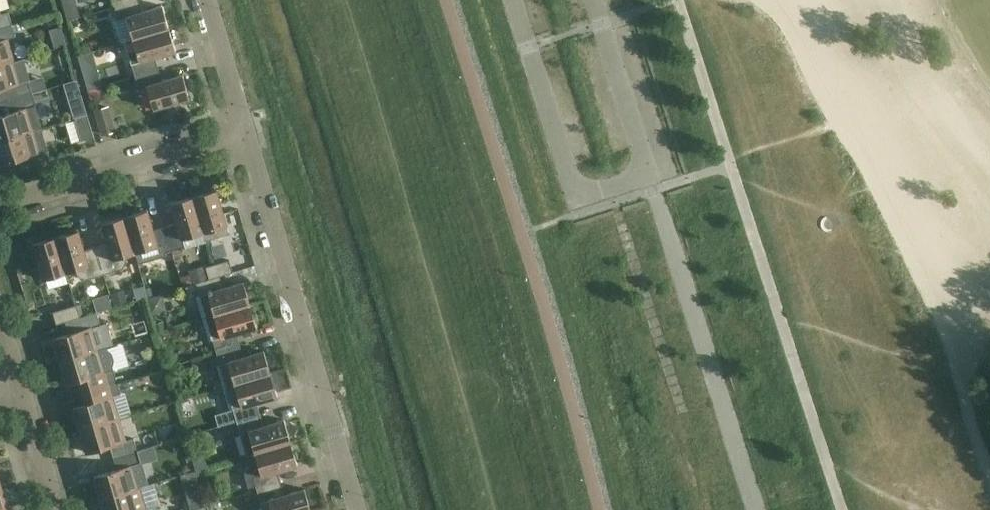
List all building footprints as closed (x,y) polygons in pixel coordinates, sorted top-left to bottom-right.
[(133,39),(169,29),(169,28),(168,28),(164,13),(162,6),(155,8),(142,12),(138,0),(114,7),(118,20),(126,18),(132,39),(133,39)] [(12,24),(8,12),(0,14),(0,28),(12,24)] [(12,24),(0,28),(0,65),(13,61),(6,39),(15,37),(12,24)] [(124,41),(135,76),(158,69),(155,58),(168,54),(169,54),(176,52),(174,45),(173,45),(169,30),(169,29),(133,39),(132,39),(124,41)] [(8,100),(32,93),(22,59),(13,62),(13,61),(0,65),(0,90),(4,88),(8,100)] [(158,69),(135,76),(138,89),(146,87),(153,109),(165,106),(167,115),(166,116),(167,117),(181,109),(180,107),(179,108),(177,102),(189,98),(184,82),(182,75),(175,77),(162,81),(158,69)] [(95,72),(78,74),(80,86),(96,84),(95,72)] [(77,80),(62,84),(66,96),(80,91),(77,80)] [(33,131),(27,108),(36,105),(32,93),(8,100),(11,112),(0,115),(0,140),(33,131)] [(108,107),(94,111),(100,135),(101,137),(115,133),(108,107)] [(93,137),(87,115),(74,118),(81,141),(93,137)] [(0,140),(0,156),(3,165),(4,165),(4,164),(47,151),(41,129),(33,131),(0,140)] [(204,233),(203,233),(205,241),(229,234),(218,197),(218,196),(216,189),(209,191),(209,192),(194,196),(193,196),(204,233)] [(165,227),(172,251),(185,247),(182,239),(203,233),(204,233),(193,196),(192,196),(192,197),(177,201),(170,203),(172,210),(176,223),(165,227)] [(125,216),(124,216),(135,253),(136,253),(147,249),(149,256),(155,259),(166,255),(166,253),(172,251),(165,227),(153,230),(149,217),(147,210),(140,212),(125,217),(125,216)] [(134,254),(135,253),(124,216),(123,217),(108,221),(101,223),(103,230),(107,244),(95,247),(103,271),(107,270),(108,273),(122,269),(126,262),(125,256),(134,253),(134,254)] [(104,274),(103,271),(95,247),(84,251),(80,237),(78,230),(71,232),(56,237),(56,236),(55,237),(66,274),(67,273),(76,270),(78,276),(85,279),(104,274)] [(65,274),(66,274),(55,237),(54,237),(39,242),(39,241),(32,243),(34,251),(34,250),(43,280),(65,273),(65,274)] [(205,267),(209,279),(219,276),(233,272),(229,260),(205,267)] [(205,267),(188,272),(189,274),(192,284),(195,283),(209,279),(205,267)] [(182,286),(192,284),(189,274),(179,277),(182,286)] [(195,296),(202,319),(250,305),(250,304),(249,304),(245,289),(243,281),(236,284),(223,288),(219,276),(209,279),(195,283),(199,295),(195,296)] [(182,286),(179,277),(173,279),(170,284),(172,289),(182,286)] [(114,306),(127,302),(123,289),(111,293),(114,306)] [(96,311),(111,307),(108,294),(93,298),(96,311)] [(56,324),(72,320),(80,317),(76,305),(53,312),(56,324)] [(209,341),(212,341),(216,352),(240,346),(236,333),(250,330),(257,328),(255,321),(254,321),(250,306),(250,305),(202,319),(209,341)] [(53,337),(60,361),(98,350),(91,328),(100,325),(96,312),(80,317),(72,320),(76,332),(55,338),(54,337),(53,337)] [(163,321),(154,324),(156,330),(165,327),(163,321)] [(216,365),(222,388),(270,374),(270,373),(265,358),(266,358),(264,350),(256,353),(257,353),(243,357),(240,346),(216,352),(219,364),(216,365)] [(92,389),(117,382),(112,367),(114,361),(112,355),(108,351),(107,347),(98,350),(60,361),(67,385),(68,384),(68,383),(89,377),(92,389)] [(233,410),(236,421),(260,414),(256,402),(270,399),(277,397),(275,390),(270,375),(271,375),(270,374),(222,388),(229,411),(233,410)] [(73,406),(80,430),(118,419),(111,396),(120,394),(117,382),(92,389),(96,401),(75,407),(74,406),(73,406)] [(236,421),(246,456),(254,453),(291,443),(291,442),(290,442),(286,427),(284,420),(277,422),(263,426),(260,414),(236,421)] [(124,441),(118,419),(80,430),(87,454),(88,453),(88,452),(109,446),(113,458),(137,451),(133,438),(124,441)] [(291,443),(254,453),(246,456),(250,467),(246,468),(244,474),(248,488),(255,486),(256,490),(280,483),(277,472),(290,468),(298,466),(295,459),(291,444),(291,443)] [(94,475),(101,499),(138,488),(132,465),(141,463),(137,451),(113,458),(116,470),(95,476),(95,475),(94,475)] [(181,475),(186,493),(191,509),(195,509),(205,506),(199,489),(194,471),(181,475)] [(306,496),(304,489),(297,491),(284,495),(280,483),(256,490),(260,503),(256,509),(310,509),(306,496)] [(154,507),(145,509),(138,488),(101,499),(104,509),(155,509),(154,507)]
